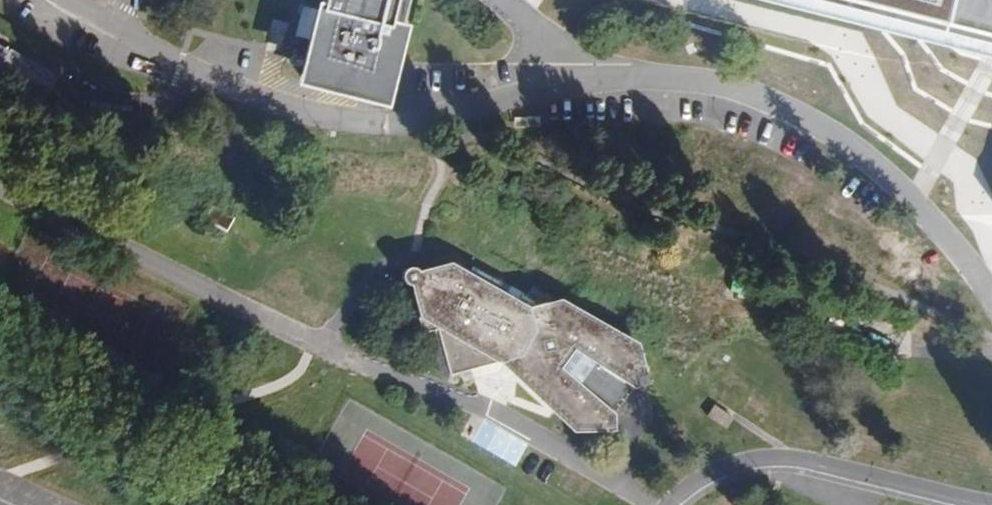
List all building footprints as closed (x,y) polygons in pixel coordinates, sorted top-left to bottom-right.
[(303,80),(381,100),(407,0),(324,0),(303,80)] [(991,67),(991,0),(731,0),(991,67)] [(4,48),(0,55),(0,65),(2,66),(10,51),(4,48)] [(38,112),(57,78),(10,51),(2,66),(0,65),(0,91),(38,112)] [(213,206),(206,219),(228,231),(235,219),(213,206)] [(454,271),(451,262),(424,270),(425,274),(420,276),(419,271),(418,270),(415,268),(412,267),(408,268),(405,269),(403,272),(402,276),(403,279),(405,283),(411,285),(415,284),(416,290),(412,291),(423,333),(439,329),(450,375),(509,359),(511,361),(510,368),(516,373),(522,371),(525,374),(524,379),(582,433),(615,431),(614,414),(632,388),(649,383),(640,351),(563,308),(554,302),(550,301),(544,303),(541,306),(539,309),(539,314),(531,316),(454,271)]
